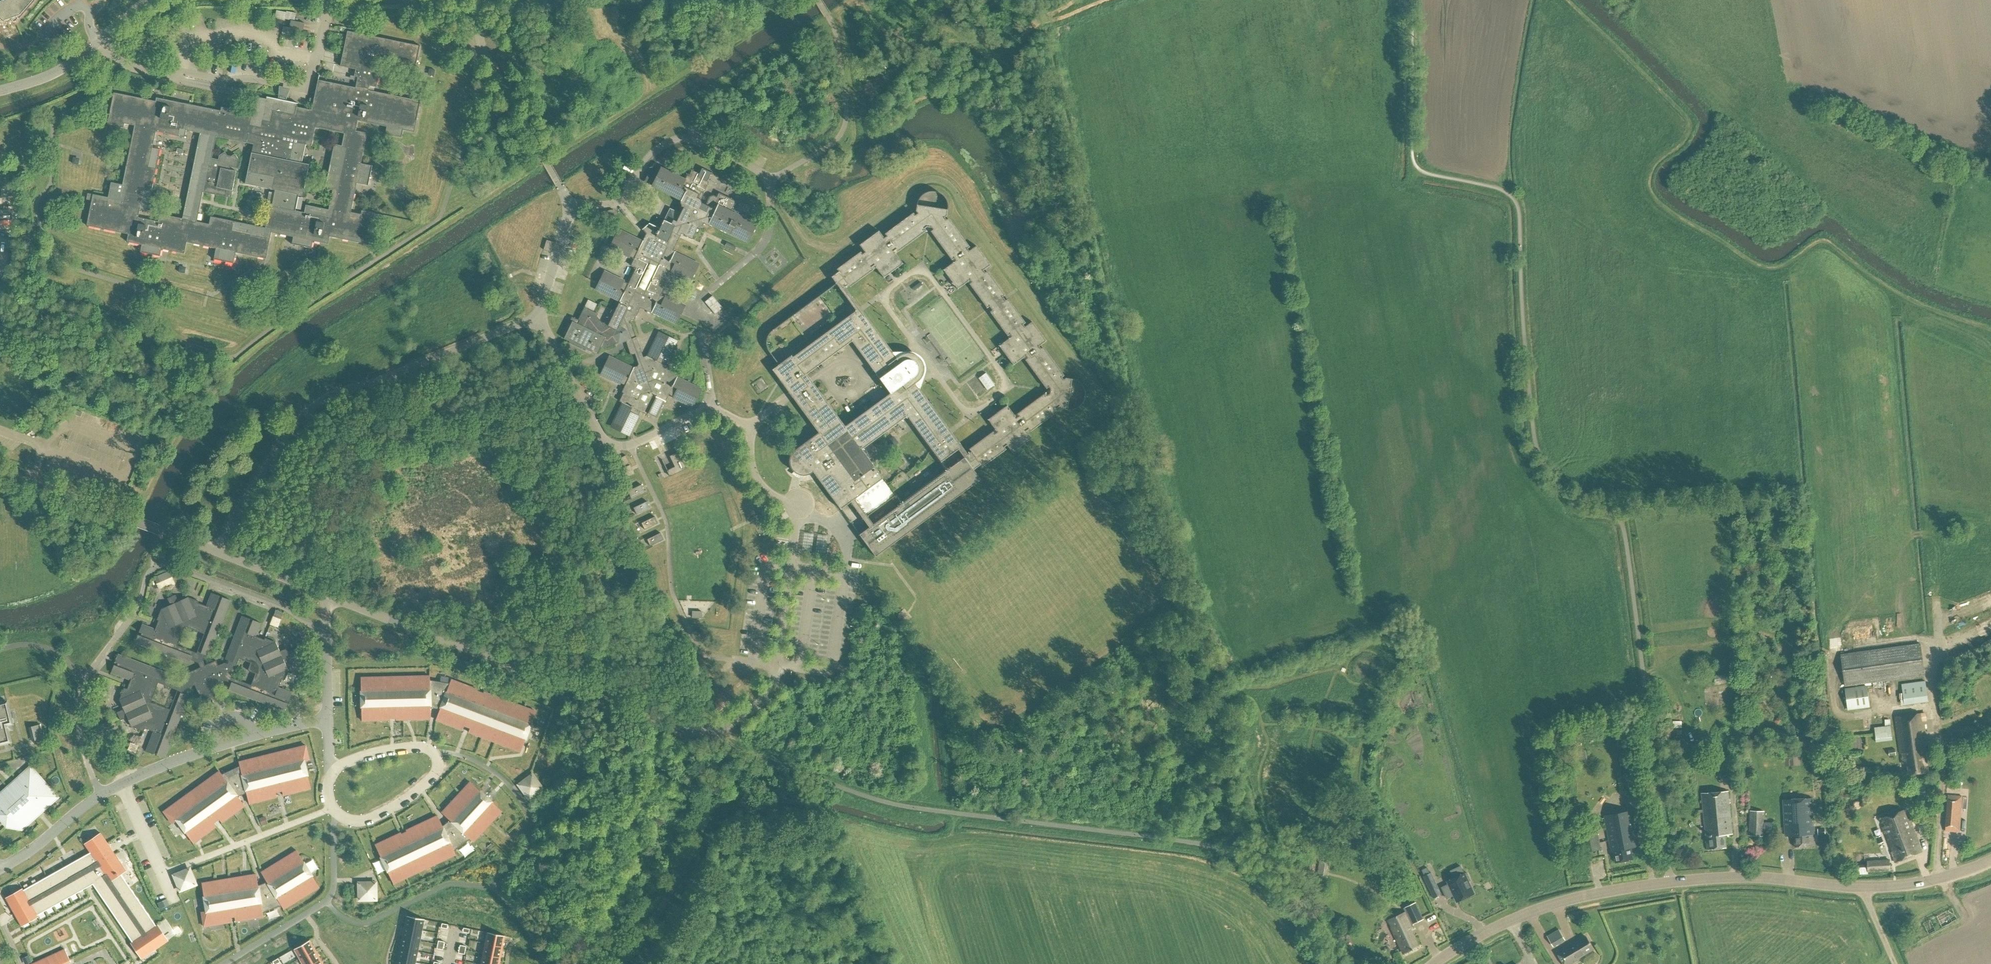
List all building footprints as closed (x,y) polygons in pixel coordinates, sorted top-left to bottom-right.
[(1,26),(12,22),(15,24),(36,0),(0,0),(0,25),(1,26)] [(276,10),(275,18),(285,20),(285,19),(286,12),(276,10)] [(285,19),(295,21),(296,13),(287,11),(286,12),(285,19)] [(282,34),(292,36),(293,29),(290,28),(284,27),(282,34)] [(378,213),(362,210),(361,214),(351,212),(357,183),(369,185),(373,165),(361,163),(367,133),(356,130),(358,120),(387,126),(386,134),(402,137),(403,129),(415,132),(415,131),(417,120),(421,101),(368,90),(369,86),(377,87),(382,60),(416,67),(420,45),(347,30),(347,32),(346,35),(340,65),(356,69),(354,76),(357,77),(355,87),(318,79),(314,99),(310,98),(309,104),(313,105),(312,110),(297,107),(298,103),(287,100),(290,91),(281,89),(279,89),(279,98),(267,96),(266,99),(256,96),(253,108),(252,113),(222,107),(221,111),(157,97),(156,101),(114,93),(108,124),(124,127),(125,123),(135,125),(123,184),(111,182),(108,197),(93,194),(87,225),(129,234),(127,242),(142,245),(141,252),(160,256),(162,249),(184,253),(187,242),(216,248),(214,259),(234,263),(236,252),(266,258),(272,232),(294,236),(292,244),(312,248),(313,241),(328,244),(330,236),(372,245),(378,213)] [(635,319),(640,307),(676,325),(679,318),(681,314),(683,308),(674,304),(676,301),(665,296),(664,298),(660,296),(664,288),(659,285),(659,284),(658,283),(661,276),(663,276),(667,268),(671,270),(670,273),(681,278),(682,276),(691,280),(699,263),(673,250),(680,236),(680,237),(681,236),(680,236),(682,232),(685,234),(684,235),(690,238),(692,239),(697,228),(698,228),(701,227),(703,223),(708,225),(709,223),(748,243),(758,223),(738,213),(740,209),(738,208),(736,212),(732,209),(736,201),(719,193),(717,197),(713,195),(710,196),(706,205),(702,203),(700,199),(709,182),(707,181),(711,172),(702,167),(699,172),(691,169),(689,175),(687,174),(686,177),(660,165),(651,185),(680,200),(680,202),(681,206),(683,206),(676,220),(673,218),(671,222),(668,221),(664,218),(660,227),(649,222),(642,228),(646,233),(643,240),(617,228),(608,248),(629,258),(630,255),(635,257),(631,265),(635,268),(631,276),(628,283),(624,281),(625,280),(604,270),(594,289),(619,302),(610,319),(608,324),(607,321),(604,324),(597,316),(598,313),(584,307),(578,319),(580,320),(578,324),(572,321),(564,339),(597,355),(601,346),(605,349),(615,345),(614,345),(617,343),(618,344),(630,340),(632,346),(628,347),(630,354),(630,355),(635,354),(638,364),(637,366),(634,367),(609,355),(599,375),(620,384),(621,382),(626,384),(623,389),(622,392),(623,393),(619,401),(622,402),(609,427),(630,437),(640,416),(637,415),(639,411),(647,414),(648,413),(657,417),(664,401),(665,401),(669,394),(673,396),(672,399),(693,408),(702,388),(698,386),(678,376),(679,374),(671,370),(671,368),(665,365),(666,361),(668,361),(678,341),(658,331),(646,356),(643,357),(642,355),(641,355),(637,339),(636,337),(631,321),(635,319)] [(808,474),(810,473),(812,472),(813,471),(840,509),(850,502),(869,527),(859,534),(875,556),(980,479),(973,469),(980,464),(982,467),(1006,449),(1004,447),(1006,445),(1012,452),(1031,438),(1026,431),(1028,429),(1030,431),(1058,410),(1056,408),(1059,406),(1061,408),(1067,409),(1070,410),(1073,409),(1076,408),(1079,407),(1081,405),(1083,402),(1084,399),(1085,397),(1085,393),(1085,390),(1084,388),(1082,385),(1081,383),(1079,381),(1077,380),(1075,379),(1072,379),(1065,378),(1063,379),(1038,346),(1046,341),(1031,321),(1024,327),(983,270),(990,265),(976,245),(968,251),(944,217),(946,216),(947,209),(947,206),(947,203),(946,200),(945,197),(943,195),(940,193),(938,192),(935,191),(932,191),(930,191),(927,192),(924,193),(922,195),(920,197),(918,199),(917,202),(917,204),(915,211),(917,213),(914,215),(913,213),(884,234),(886,236),(884,238),(878,230),(859,245),(864,252),(862,254),(860,252),(838,271),(831,277),(836,284),(856,310),(792,357),(791,355),(779,364),(772,369),(779,379),(818,432),(796,449),(795,450),(793,452),(791,454),(790,456),(789,459),(789,462),(790,464),(791,467),(792,469),(794,471),(796,473),(798,474),(800,474),(803,475),(805,475),(808,474)] [(599,212),(601,220),(615,218),(614,210),(599,212)] [(546,238),(544,246),(552,248),(554,240),(546,238)] [(736,247),(726,242),(724,246),(734,251),(736,247)] [(914,291),(922,285),(920,282),(912,288),(914,291)] [(705,302),(715,314),(722,308),(712,296),(705,302)] [(7,332),(12,319),(0,315),(0,329),(7,332)] [(978,378),(987,390),(994,385),(985,373),(978,378)] [(667,470),(670,476),(686,468),(678,452),(670,456),(675,467),(667,470)] [(617,460),(620,467),(629,463),(626,455),(617,460)] [(623,468),(627,477),(634,474),(630,465),(623,468)] [(644,491),(641,484),(628,491),(631,497),(644,491)] [(636,514),(650,508),(647,501),(633,508),(636,514)] [(644,530),(658,523),(655,516),(641,523),(644,530)] [(663,539),(660,533),(647,539),(650,546),(663,539)] [(154,578),(157,584),(172,577),(169,571),(154,578)] [(205,655),(209,656),(230,600),(222,597),(221,600),(218,599),(219,596),(212,593),(206,608),(197,605),(198,601),(188,597),(179,601),(175,595),(172,596),(167,598),(170,605),(161,609),(157,619),(161,621),(157,630),(142,624),(139,632),(142,633),(141,636),(138,635),(135,642),(189,663),(191,660),(198,663),(200,667),(186,674),(183,683),(179,682),(180,678),(118,654),(115,662),(118,663),(117,666),(114,665),(111,672),(133,681),(129,690),(124,688),(119,700),(124,711),(118,714),(120,720),(127,717),(132,727),(144,731),(146,726),(155,729),(146,751),(154,754),(155,751),(158,753),(157,755),(164,758),(188,696),(185,694),(187,688),(195,685),(201,698),(201,699),(202,700),(203,701),(204,701),(205,701),(206,700),(211,698),(213,703),(210,696),(214,694),(213,692),(212,690),(211,689),(223,683),(224,680),(231,683),(229,690),(285,711),(288,703),(285,702),(286,700),(289,701),(292,693),(276,687),(280,678),(283,679),(288,669),(283,659),(290,656),(286,648),(280,651),(275,642),(265,638),(264,642),(255,638),(260,623),(253,620),(252,623),(249,622),(250,619),(242,616),(226,659),(229,661),(228,664),(224,663),(218,665),(216,660),(205,665),(203,661),(205,655)] [(273,616),(281,619),(283,613),(275,610),(273,616)] [(1841,654),(1845,686),(1925,675),(1920,643),(1841,654)] [(362,677),(361,678),(361,692),(363,692),(363,706),(362,706),(362,721),(363,720),(363,719),(369,719),(369,720),(377,720),(376,718),(382,718),(382,720),(390,720),(390,718),(396,718),(396,720),(404,720),(404,718),(410,718),(410,720),(417,719),(417,718),(423,717),(423,719),(431,719),(430,707),(440,709),(436,720),(443,722),(443,721),(449,723),(448,725),(456,727),(456,726),(462,728),(461,729),(462,730),(465,721),(472,724),(469,732),(476,735),(476,733),(482,735),(481,737),(488,740),(489,738),(495,740),(494,742),(501,744),(502,743),(507,745),(507,747),(514,749),(515,748),(520,750),(519,751),(520,752),(526,738),(524,737),(529,725),(530,725),(536,711),(535,711),(534,713),(529,711),(529,709),(522,706),(521,708),(516,706),(517,704),(509,701),(509,703),(503,701),(504,699),(496,697),(496,698),(490,696),(491,694),(484,692),(483,693),(477,691),(477,689),(476,689),(476,691),(470,689),(471,687),(464,684),(463,686),(457,684),(458,682),(451,679),(450,683),(430,680),(430,676),(422,676),(422,678),(416,678),(416,676),(409,676),(409,678),(403,678),(403,677),(395,677),(395,678),(389,679),(389,677),(381,677),(381,679),(376,679),(376,677),(368,677),(368,679),(362,679),(362,677)] [(293,683),(301,686),(304,680),(296,677),(293,683)] [(1928,701),(1926,681),(1918,682),(1901,684),(1904,705),(1920,702),(1928,701)] [(1871,706),(1869,688),(1846,691),(1848,709),(1871,706)] [(0,703),(0,744),(10,742),(8,731),(13,730),(11,723),(12,723),(7,701),(0,703)] [(1918,714),(1895,717),(1901,754),(1902,753),(1903,757),(1901,758),(1902,764),(1907,763),(1909,775),(1929,772),(1925,745),(1927,745),(1926,738),(1920,739),(1919,733),(1925,732),(1923,722),(1919,722),(1918,714)] [(42,731),(31,734),(32,741),(44,738),(42,731)] [(164,811),(172,824),(178,819),(186,830),(185,831),(193,843),(194,842),(193,841),(198,838),(199,839),(205,834),(204,833),(209,830),(210,831),(216,827),(211,819),(215,816),(221,823),(222,822),(221,821),(227,817),(228,818),(234,814),(233,812),(238,809),(239,810),(245,806),(238,797),(246,793),(249,804),(257,802),(256,800),(262,799),(262,801),(270,799),(269,797),(275,796),(275,797),(277,797),(275,788),(281,786),(283,795),(291,793),(290,792),(296,790),(296,792),(304,790),(304,788),(309,787),(310,789),(311,789),(307,774),(306,774),(303,761),(309,760),(306,745),(305,746),(305,747),(299,749),(299,747),(291,749),(292,751),(286,752),(286,750),(278,752),(279,754),(273,755),(273,754),(265,755),(265,757),(260,759),(259,757),(252,759),(252,760),(247,762),(246,760),(239,762),(240,766),(222,774),(219,771),(213,775),(214,777),(210,780),(208,779),(202,783),(203,785),(199,788),(197,787),(191,791),(192,793),(188,796),(186,795),(180,799),(181,801),(176,804),(175,803),(169,807),(170,809),(165,812),(164,811)] [(1578,746),(1580,761),(1588,760),(1586,745),(1578,746)] [(126,758),(132,761),(135,753),(129,751),(126,758)] [(1,817),(4,821),(2,822),(6,827),(21,829),(22,829),(19,827),(23,823),(26,825),(53,801),(51,799),(55,794),(33,770),(28,774),(26,771),(0,794),(0,797),(1,798),(0,799),(0,818),(1,817)] [(541,788),(532,775),(519,785),(522,783),(531,795),(528,797),(529,798),(541,788)] [(376,844),(375,845),(381,858),(383,858),(388,870),(387,870),(393,884),(394,883),(394,882),(399,879),(400,881),(407,878),(406,876),(411,873),(412,875),(419,872),(418,870),(424,868),(424,869),(431,866),(431,864),(436,862),(437,863),(444,860),(443,859),(448,856),(449,858),(456,855),(454,851),(470,839),(473,842),(478,836),(477,835),(481,831),(482,832),(488,826),(486,825),(490,821),(492,822),(497,816),(496,815),(500,811),(501,812),(502,811),(491,801),(490,802),(480,793),(481,792),(470,782),(469,783),(470,784),(467,788),(465,787),(460,793),(461,794),(457,798),(456,797),(451,803),(452,804),(448,808),(447,807),(442,812),(450,820),(442,826),(437,815),(431,819),(431,820),(426,823),(425,821),(418,824),(419,826),(414,829),(413,827),(406,830),(407,832),(401,834),(401,833),(394,836),(394,838),(389,840),(388,838),(381,842),(382,843),(377,846),(376,844)] [(1701,793),(1707,849),(1726,847),(1724,835),(1733,834),(1728,791),(1701,793)] [(1945,831),(1960,832),(1962,796),(1948,795),(1945,831)] [(1794,835),(1795,847),(1815,845),(1813,798),(1783,800),(1785,835),(1794,835)] [(1611,851),(1613,850),(1615,862),(1633,858),(1631,847),(1639,845),(1632,810),(1604,815),(1611,851)] [(1894,851),(1891,853),(1895,862),(1922,852),(1910,819),(1907,819),(1904,810),(1882,818),(1885,827),(1882,828),(1884,834),(1887,833),(1894,851)] [(1749,835),(1763,836),(1764,811),(1750,811),(1749,835)] [(268,823),(265,816),(259,818),(262,825),(268,823)] [(1579,833),(1583,852),(1600,848),(1597,830),(1579,833)] [(120,873),(125,869),(101,834),(85,845),(90,852),(6,899),(20,925),(93,884),(143,958),(167,941),(120,873)] [(203,883),(202,883),(204,898),(206,898),(208,911),(201,912),(204,927),(205,926),(205,925),(211,924),(211,925),(218,924),(218,922),(224,921),(224,923),(232,922),(230,913),(234,912),(236,921),(237,921),(237,919),(242,918),(243,920),(250,919),(250,917),(256,916),(256,918),(263,917),(263,913),(282,906),(284,909),(290,905),(289,904),(294,901),(295,902),(302,898),(301,896),(306,893),(307,895),(313,891),(312,889),(317,886),(318,888),(319,887),(311,874),(310,875),(303,864),(304,863),(297,850),(296,851),(297,853),(292,856),(291,854),(284,858),(285,860),(280,863),(279,861),(272,865),(273,867),(268,870),(267,868),(261,872),(267,882),(258,885),(256,874),(249,875),(249,877),(243,878),(243,876),(235,877),(236,879),(230,880),(230,878),(222,880),(222,881),(217,882),(216,881),(209,882),(209,884),(203,885),(203,883)] [(1857,865),(1858,874),(1867,874),(1867,871),(1890,870),(1889,860),(1867,860),(1867,865),(1857,865)] [(1318,874),(1326,876),(1328,862),(1319,861),(1318,874)] [(180,889),(180,890),(195,884),(189,869),(174,875),(175,876),(177,875),(183,888),(180,889)] [(1437,888),(1430,873),(1424,876),(1430,891),(1437,888)] [(1449,884),(1442,887),(1447,898),(1454,895),(1457,901),(1474,894),(1468,882),(1471,880),(1467,873),(1448,881),(1449,884)] [(359,899),(375,899),(375,883),(359,883),(359,884),(362,884),(362,899),(359,899)] [(1533,897),(1545,890),(1542,885),(1530,892),(1533,897)] [(169,905),(167,899),(157,903),(160,909),(169,905)] [(1411,930),(1414,929),(1412,925),(1424,919),(1415,902),(1405,907),(1407,911),(1406,912),(1388,920),(1404,954),(1419,947),(1411,930)] [(1940,931),(1967,918),(1961,906),(1934,920),(1940,931)] [(422,930),(424,919),(407,916),(404,927),(422,930)] [(37,921),(42,932),(50,929),(46,918),(37,921)] [(420,941),(422,930),(404,927),(402,937),(420,941)] [(1548,936),(1554,946),(1565,940),(1559,929),(1548,936)] [(502,947),(505,936),(487,932),(485,943),(502,947)] [(418,951),(420,941),(402,937),(400,948),(418,951)] [(1564,963),(1571,963),(1580,959),(1579,958),(1594,949),(1586,937),(1573,945),(1572,943),(1557,952),(1564,963)] [(315,950),(310,940),(294,949),(299,959),(315,950)] [(500,957),(502,947),(485,943),(483,954),(500,957)] [(415,962),(418,951),(400,948),(398,958),(415,962)] [(70,962),(64,949),(32,963),(66,963),(70,962)] [(315,950),(299,959),(303,963),(312,963),(320,959),(315,950)] [(500,957),(483,954),(481,963),(499,963),(500,957)]
